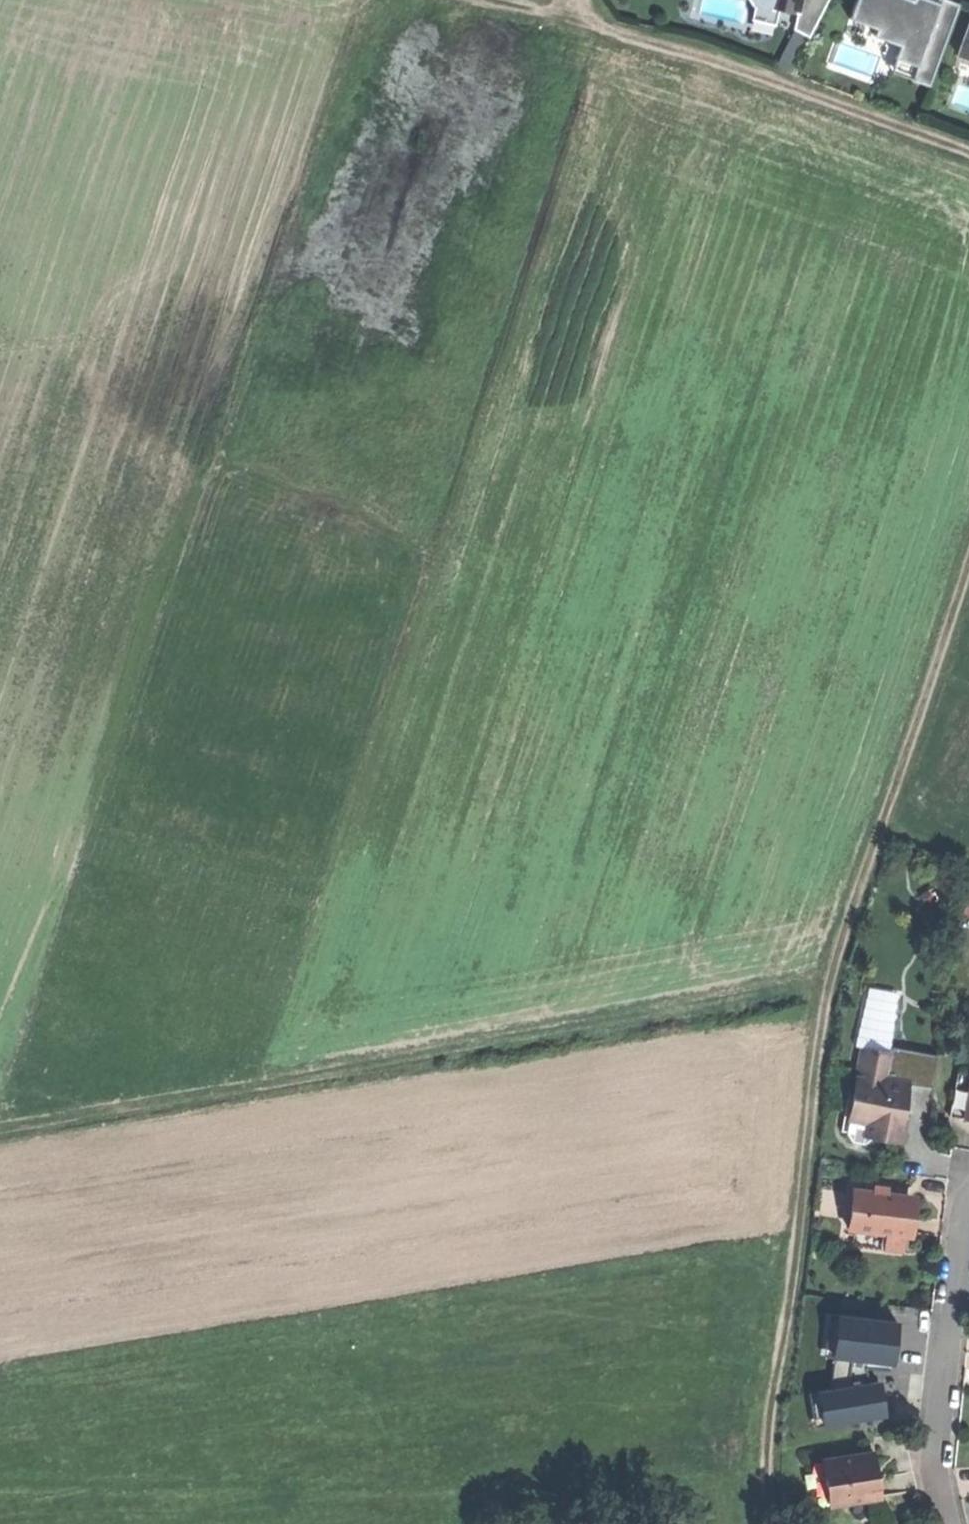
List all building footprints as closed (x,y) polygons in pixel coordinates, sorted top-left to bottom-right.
[(760,10),(797,19),(793,34),(809,41),(830,0),(754,0),(760,10)] [(850,22),(875,30),(873,39),(899,47),(895,60),(916,68),(912,82),(930,88),(957,6),(940,0),(912,0),(911,3),(904,0),(857,0),(850,22)] [(957,58),(968,62),(968,21),(957,58)] [(890,75),(912,82),(916,68),(895,60),(890,75)] [(865,1045),(860,1070),(890,1076),(895,1052),(865,1045)] [(890,1076),(860,1070),(853,1101),(859,1102),(856,1120),(876,1124),(873,1135),(904,1141),(909,1118),(905,1117),(899,1116),(903,1101),(908,1102),(912,1080),(890,1076)] [(967,1118),(968,1104),(968,1074),(959,1072),(952,1116),(967,1118)] [(850,1119),(856,1120),(859,1102),(853,1101),(850,1119)] [(906,1110),(908,1102),(903,1101),(899,1116),(905,1117),(906,1110)] [(867,1142),(873,1135),(876,1124),(856,1120),(850,1119),(848,1129),(852,1139),(867,1142)] [(857,1228),(908,1234),(910,1214),(912,1194),(856,1187),(852,1227),(857,1228)] [(906,1249),(908,1234),(857,1228),(856,1244),(906,1249)] [(841,1314),(832,1387),(867,1381),(870,1356),(896,1359),(900,1320),(841,1314)] [(819,1390),(825,1424),(889,1413),(883,1378),(867,1381),(832,1387),(819,1390)] [(830,1504),(882,1497),(878,1474),(875,1451),(823,1459),(830,1504)]
